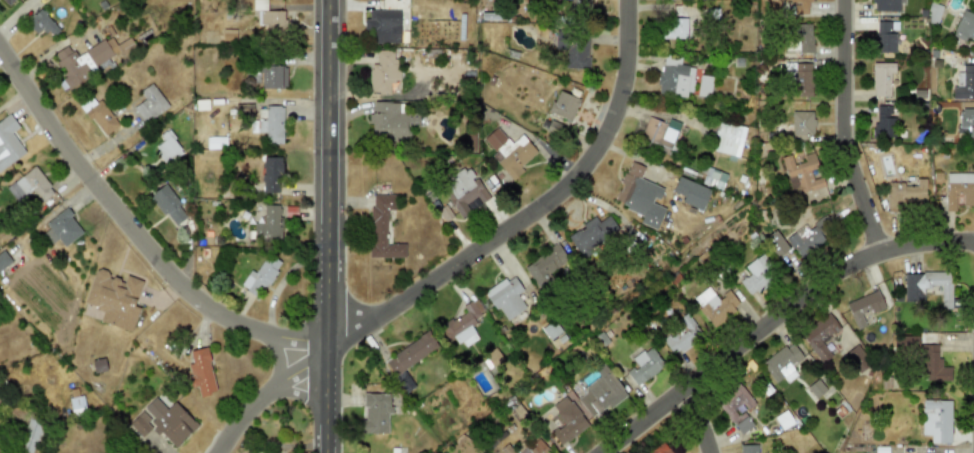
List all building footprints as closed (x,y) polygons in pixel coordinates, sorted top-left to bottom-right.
[(266,0),(247,0),(247,10),(266,9),(266,0)] [(789,3),(792,3),(792,14),(807,14),(807,1),(812,1),(812,0),(789,0),(789,3)] [(898,0),(872,0),(872,10),(898,11),(898,0)] [(938,20),(937,4),(928,4),(928,21),(938,20)] [(50,37),(59,30),(41,8),(25,21),(35,34),(43,28),(50,37)] [(399,43),(399,10),(368,10),(368,18),(363,18),(363,31),(371,32),(370,42),(399,43)] [(961,10),(951,35),(964,41),(965,37),(973,41),(973,15),(961,10)] [(283,11),(257,11),(257,32),(283,33),(283,11)] [(686,18),(662,18),(662,38),(685,38),(686,18)] [(896,21),(876,21),(875,52),(895,52),(896,21)] [(812,23),(788,23),(788,51),(811,52),(812,23)] [(554,48),(565,48),(564,68),(587,69),(588,33),(554,32),(554,48)] [(377,50),(376,64),(370,64),(369,92),(397,92),(398,50),(377,50)] [(657,94),(689,97),(693,66),(680,65),(680,57),(661,55),(657,94)] [(811,96),(812,63),(784,62),(783,96),(811,96)] [(889,96),(889,73),(894,73),(894,62),(872,62),(871,96),(889,96)] [(962,65),(962,72),(955,72),(956,87),(951,87),(952,99),(973,98),(973,64),(962,65)] [(286,88),(285,65),(260,65),(260,88),(286,88)] [(696,95),(708,97),(712,77),(699,74),(696,95)] [(144,98),(133,107),(145,123),(168,105),(150,83),(139,91),(144,98)] [(570,121),(579,99),(557,90),(548,112),(570,121)] [(118,125),(93,94),(79,105),(104,136),(118,125)] [(408,139),(407,125),(417,125),(417,112),(400,113),(400,101),(372,102),(373,112),(369,112),(370,140),(408,139)] [(892,105),(874,106),(875,137),(893,137),(892,105)] [(283,143),(282,106),(265,106),(265,120),(249,120),(250,143),(283,143)] [(958,108),(959,133),(968,133),(968,138),(973,138),(973,108),(958,108)] [(813,137),(813,111),(791,111),(791,136),(813,137)] [(25,153),(11,132),(18,127),(9,114),(0,120),(0,169),(25,153)] [(666,125),(648,116),(637,139),(666,153),(671,142),(660,137),(666,125)] [(751,128),(717,121),(710,150),(738,156),(740,149),(746,150),(751,128)] [(537,152),(521,134),(511,143),(496,127),(482,139),(494,152),(490,156),(510,177),(537,152)] [(162,141),(153,146),(163,164),(182,153),(168,129),(158,134),(162,141)] [(800,194),(824,187),(821,176),(812,179),(810,169),(817,167),(813,152),(802,155),(804,161),(793,164),(790,154),(780,157),(786,178),(795,175),(800,194)] [(280,156),(262,156),(262,192),(279,192),(280,156)] [(656,229),(665,206),(657,203),(663,188),(639,179),(644,166),(629,161),(620,184),(613,202),(642,214),(638,223),(656,229)] [(40,202),(54,191),(33,165),(5,187),(18,203),(32,192),(40,202)] [(476,176),(474,177),(467,165),(439,182),(459,217),(490,199),(476,176)] [(700,182),(720,190),(726,174),(707,166),(700,182)] [(946,173),(945,211),(955,211),(955,205),(973,205),(973,173),(946,173)] [(709,188),(676,177),(671,193),(682,196),(680,203),(702,210),(709,188)] [(925,179),(915,179),(915,185),(904,186),(904,182),(886,182),(887,207),(925,206),(925,179)] [(187,216),(164,183),(149,195),(172,227),(187,216)] [(369,257),(404,257),(404,244),(386,243),(386,209),(394,209),(395,194),(370,194),(369,257)] [(278,205),(263,204),(263,223),(254,223),(254,237),(281,237),(281,217),(278,217),(278,205)] [(44,223),(63,247),(83,232),(64,208),(44,223)] [(598,222),(594,216),(581,224),(582,227),(567,236),(581,258),(619,233),(608,215),(598,222)] [(787,238),(798,257),(831,237),(820,218),(787,238)] [(776,257),(788,249),(775,230),(764,237),(776,257)] [(522,266),(538,289),(552,279),(548,274),(568,260),(556,243),(522,266)] [(2,250),(0,251),(0,270),(11,261),(2,250)] [(279,259),(265,253),(255,273),(248,269),(240,287),(260,297),(279,259)] [(744,266),(749,274),(739,280),(748,295),(777,277),(762,254),(744,266)] [(131,331),(139,307),(134,306),(142,280),(125,275),(123,281),(107,276),(109,272),(95,268),(83,304),(102,310),(98,321),(131,331)] [(903,272),(903,300),(922,300),(922,286),(941,286),(941,309),(951,309),(951,273),(903,272)] [(522,290),(512,274),(485,290),(503,321),(525,308),(517,294),(522,290)] [(728,290),(717,299),(707,286),(691,298),(713,326),(740,306),(728,290)] [(845,303),(856,329),(865,326),(861,316),(884,306),(877,290),(845,303)] [(477,337),(468,324),(485,312),(474,297),(462,306),(464,310),(439,328),(448,341),(455,336),(463,347),(477,337)] [(799,336),(823,363),(832,354),(822,343),(840,326),(826,311),(799,336)] [(702,332),(684,314),(677,321),(680,324),(662,342),(676,357),(702,332)] [(547,340),(561,334),(555,321),(542,326),(547,340)] [(392,374),(438,349),(429,333),(383,357),(392,374)] [(917,336),(895,336),(895,341),(901,341),(901,345),(918,345),(917,336)] [(774,383),(783,378),(786,382),(797,376),(790,365),(802,358),(792,342),(761,361),(774,383)] [(844,354),(858,373),(871,363),(856,344),(844,354)] [(950,381),(950,366),(939,366),(939,344),(922,344),(921,380),(950,381)] [(632,359),(636,364),(626,373),(637,386),(664,364),(649,346),(632,359)] [(216,392),(206,347),(189,350),(192,363),(188,364),(195,397),(216,392)] [(105,370),(103,358),(91,361),(93,372),(105,370)] [(625,393),(602,363),(594,370),(600,377),(575,396),(592,419),(625,393)] [(715,403),(740,434),(753,424),(744,412),(755,404),(739,384),(715,403)] [(387,433),(387,414),(390,414),(390,393),(363,393),(362,433),(387,433)] [(551,405),(557,413),(550,418),(556,426),(549,431),(561,446),(588,425),(565,394),(551,405)] [(71,412),(85,408),(81,395),(68,398),(71,412)] [(142,437),(152,426),(174,448),(197,425),(173,401),(166,408),(154,397),(128,423),(142,437)] [(921,435),(930,435),(930,442),(949,443),(951,400),(922,399),(921,435)] [(774,417),(781,430),(793,423),(785,410),(774,417)] [(42,422),(26,418),(18,451),(29,452),(34,452),(42,422)] [(535,437),(518,452),(550,452),(535,437)] [(663,441),(645,452),(671,452),(663,441)] [(502,452),(514,452),(506,444),(499,450),(502,452)] [(757,444),(740,445),(740,452),(757,452),(757,444)]
